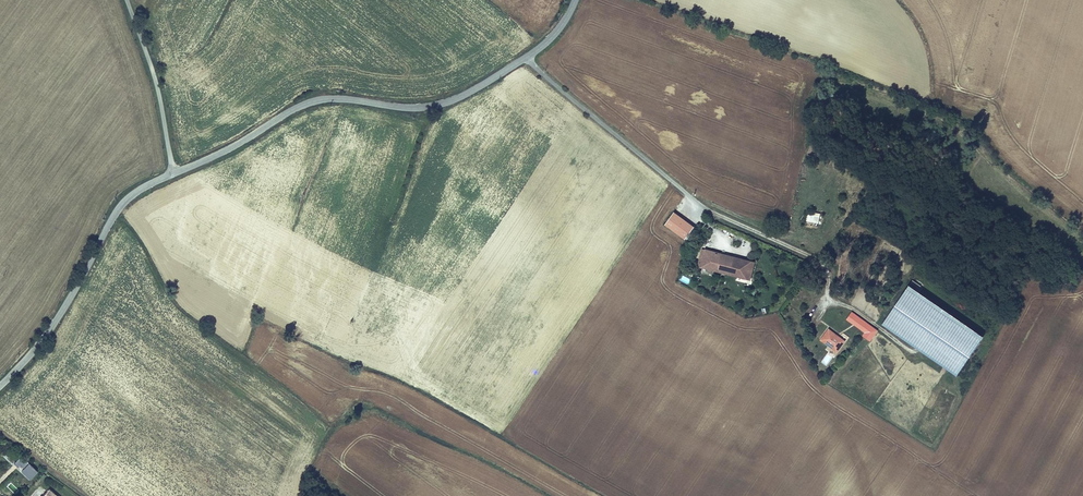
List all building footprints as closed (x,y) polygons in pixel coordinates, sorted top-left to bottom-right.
[(806,221),(819,224),(821,214),(808,212),(806,221)] [(695,227),(675,213),(665,226),(685,241),(695,227)] [(705,250),(702,249),(698,266),(701,267),(700,268),(751,281),(756,262),(705,249),(705,250)] [(689,279),(689,282),(698,284),(700,275),(685,271),(683,277),(689,279)] [(984,338),(910,287),(882,327),(956,377),(984,338)] [(731,294),(729,297),(741,305),(743,301),(731,294)] [(863,336),(870,342),(878,331),(852,313),(847,320),(865,333),(863,336)] [(820,341),(837,353),(846,342),(829,329),(820,341)] [(29,480),(38,472),(22,455),(13,464),(29,480)]
